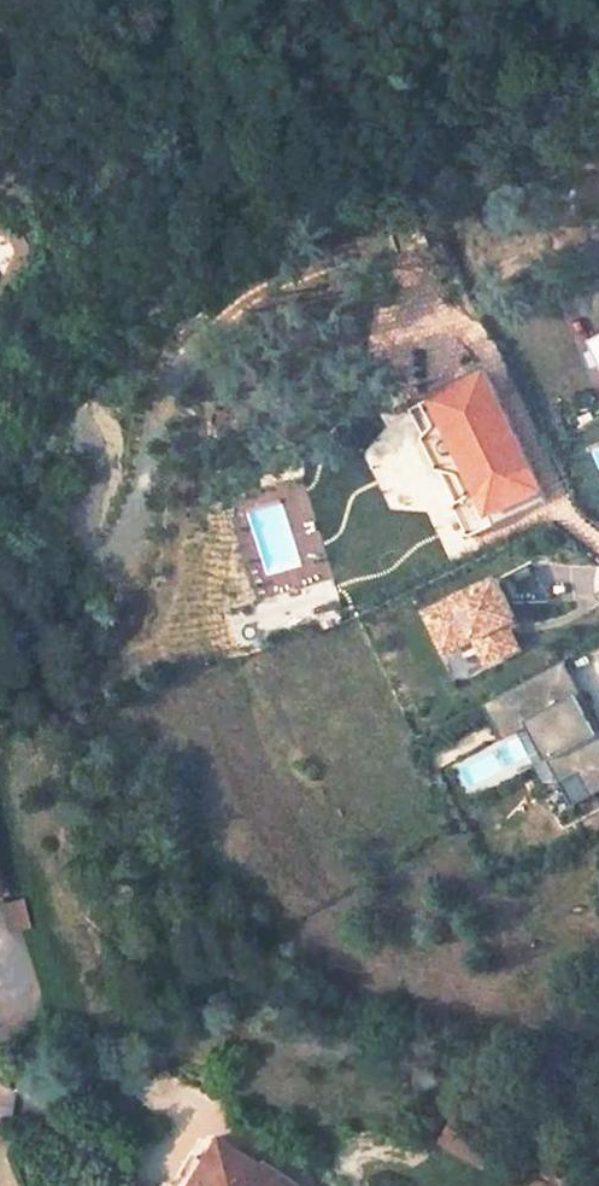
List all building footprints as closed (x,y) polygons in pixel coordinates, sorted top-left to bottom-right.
[(533,463),(488,368),(435,393),(469,464),(480,488),(533,463)] [(480,488),(469,464),(458,469),(470,493),(480,488)] [(518,615),(499,575),(428,608),(447,649),(484,631),(496,656),(522,644),(512,624),(510,619),(518,615)] [(520,620),(518,615),(510,619),(512,624),(520,620)] [(578,693),(581,692),(564,660),(486,701),(505,735),(530,722),(549,757),(561,780),(572,801),(598,787),(598,732),(578,693)] [(8,921),(28,916),(21,892),(2,897),(8,921)] [(169,1185),(170,1185),(272,1185),(278,1180),(249,1158),(243,1167),(205,1138),(169,1185)]
